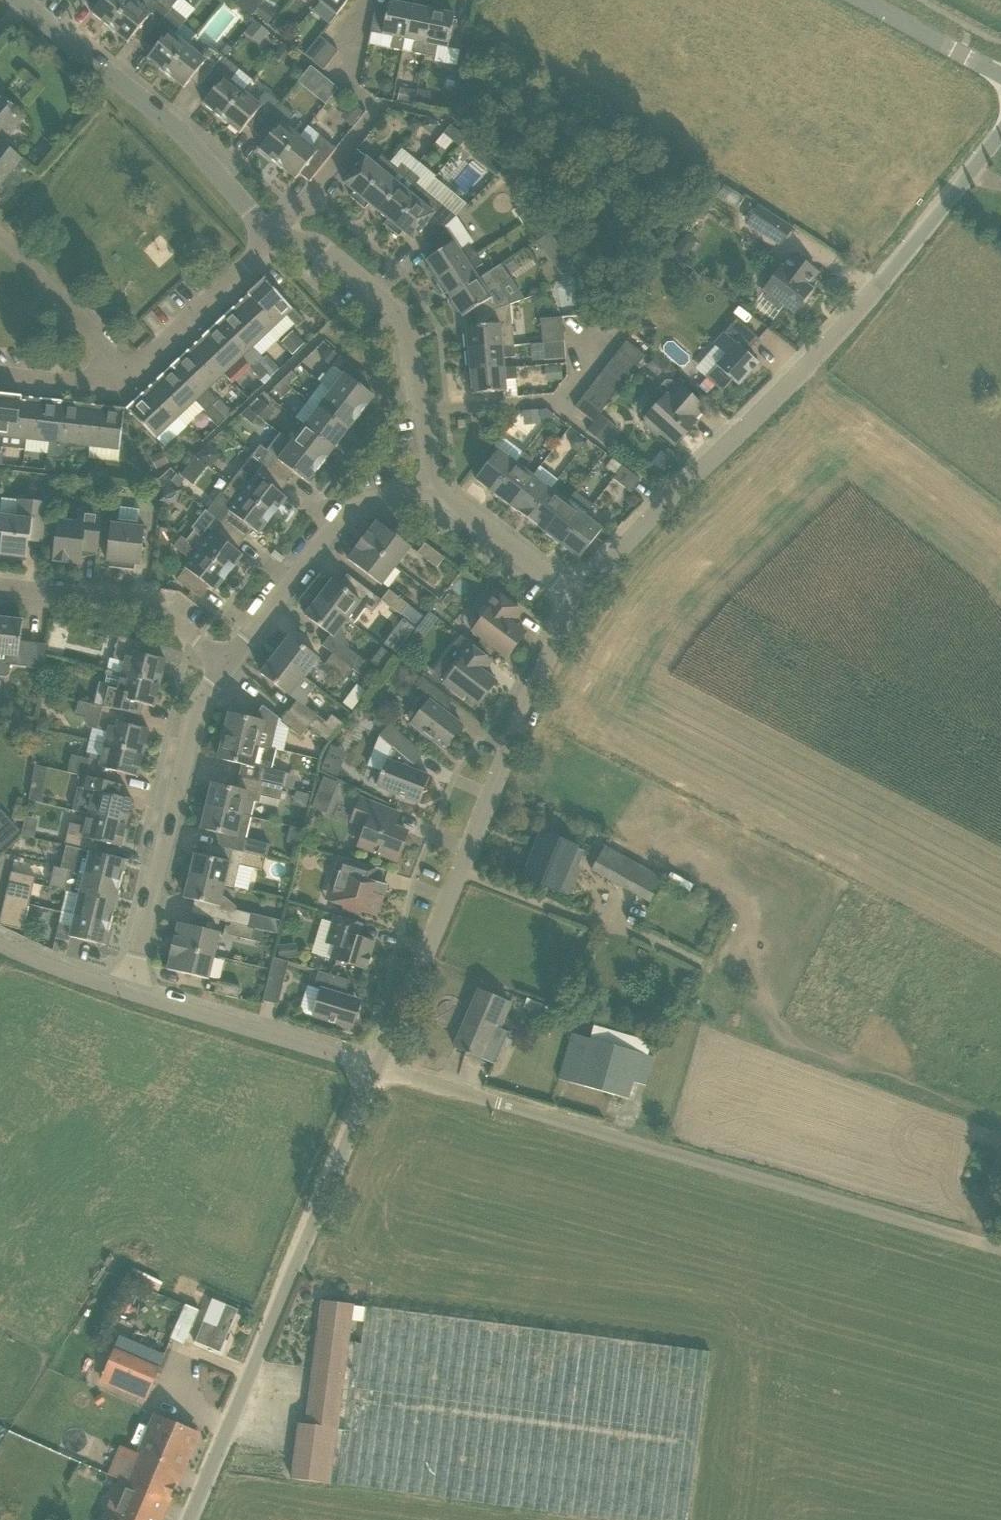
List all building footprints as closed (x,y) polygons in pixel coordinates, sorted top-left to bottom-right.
[(96,7),(92,12),(104,22),(104,23),(110,28),(132,0),(87,0),(96,7)] [(156,1),(155,0),(132,0),(110,28),(116,33),(116,32),(128,42),(135,34),(144,42),(169,12),(172,8),(178,1),(177,0),(157,0),(156,1)] [(253,0),(238,0),(235,4),(251,17),(254,12),(260,6),(253,0)] [(312,10),(320,1),(320,0),(300,0),(312,10)] [(320,1),(337,15),(349,0),(320,0),(320,1)] [(368,44),(402,51),(411,6),(412,6),(412,3),(400,0),(396,0),(396,2),(389,1),(387,11),(375,9),(368,44)] [(264,3),(255,13),(268,24),(276,13),(264,3)] [(402,51),(422,55),(422,54),(424,55),(433,7),(418,4),(418,7),(412,6),(411,6),(402,51)] [(460,50),(461,46),(465,27),(453,24),(455,14),(448,13),(449,10),(433,7),(424,55),(435,57),(438,46),(460,50)] [(160,68),(166,73),(188,46),(197,34),(197,33),(196,34),(183,24),(186,20),(172,8),(169,12),(144,42),(154,50),(148,58),(160,68)] [(279,18),(272,26),(271,27),(281,35),(289,25),(279,18)] [(260,44),(269,33),(255,21),(245,32),(260,44)] [(339,51),(320,35),(305,54),(324,70),(339,51)] [(285,64),(294,52),(295,52),(284,43),(274,55),(285,64)] [(227,44),(220,53),(225,57),(232,48),(227,44)] [(211,45),(201,56),(188,46),(166,73),(172,78),(184,88),(191,80),(200,88),(225,57),(211,45)] [(222,118),(244,90),(231,79),(239,69),(225,57),(200,88),(210,95),(203,103),(216,113),(215,114),(222,118)] [(312,66),(301,79),(315,90),(325,77),(312,66)] [(362,85),(371,88),(373,79),(364,76),(362,85)] [(398,100),(413,103),(416,89),(401,86),(398,100)] [(416,101),(429,104),(431,91),(418,89),(416,101)] [(281,103),(267,91),(258,102),(244,90),(222,118),(228,123),(240,133),(246,125),(256,133),(281,103)] [(25,161),(0,139),(23,113),(0,93),(0,94),(0,189),(25,161)] [(352,126),(364,112),(352,102),(341,116),(352,126)] [(300,136),(287,125),(295,115),(281,103),(256,133),(266,141),(259,149),(272,159),(271,159),(277,164),(300,136)] [(322,110),(314,120),(318,123),(326,113),(322,110)] [(439,124),(429,116),(422,124),(423,124),(421,126),(431,134),(439,124)] [(421,126),(423,124),(422,124),(415,118),(408,126),(415,133),(421,126)] [(468,138),(451,124),(444,133),(460,147),(468,138)] [(300,173),(310,181),(337,148),(308,125),(300,136),(277,164),(283,169),(284,168),(296,178),(300,173)] [(358,202),(391,162),(382,155),(374,164),(356,149),(341,168),(350,176),(344,183),(354,191),(350,196),(358,202)] [(505,169),(489,155),(481,164),(496,177),(505,169)] [(379,211),(411,171),(402,164),(398,168),(391,162),(358,202),(365,209),(369,204),(379,211)] [(392,230),(425,190),(416,183),(420,178),(411,171),(379,211),(388,219),(384,224),(392,230)] [(726,186),(719,197),(738,210),(745,199),(726,186)] [(418,234),(426,241),(428,244),(457,216),(425,190),(392,230),(399,236),(403,232),(413,240),(418,234)] [(537,214),(528,202),(515,211),(523,223),(537,214)] [(792,228),(775,218),(757,206),(747,223),(765,234),(782,245),(792,228)] [(475,242),(457,216),(428,244),(435,255),(426,260),(430,266),(427,268),(436,281),(477,254),(471,245),(475,242)] [(532,230),(542,223),(537,216),(527,223),(532,230)] [(684,262),(697,243),(685,235),(672,254),(684,262)] [(816,271),(800,259),(791,253),(764,289),(795,312),(812,290),(806,285),(816,271)] [(483,264),(477,254),(436,281),(444,294),(447,292),(450,297),(451,298),(480,279),(479,278),(474,270),(483,264)] [(501,264),(489,272),(479,278),(480,279),(451,298),(450,297),(448,299),(457,312),(459,311),(463,316),(474,309),(476,317),(511,304),(513,302),(501,286),(512,279),(501,264)] [(688,276),(696,283),(701,277),(694,270),(688,276)] [(271,331),(286,317),(295,325),(302,319),(268,282),(265,279),(266,278),(265,278),(248,294),(251,297),(244,304),(271,331)] [(264,358),(254,347),(271,331),(244,304),(238,310),(234,307),(218,322),(258,364),(259,364),(264,358)] [(514,345),(513,334),(511,304),(476,317),(479,326),(467,327),(467,334),(464,334),(466,350),(514,345)] [(564,341),(563,317),(542,319),(543,342),(564,341)] [(732,379),(739,385),(759,363),(747,352),(759,338),(737,319),(725,333),(724,332),(714,344),(726,354),(717,365),(706,377),(707,378),(715,385),(722,391),(732,379)] [(206,340),(199,346),(225,374),(232,382),(249,367),(253,369),(258,364),(218,322),(202,337),(206,340)] [(281,342),(293,354),(305,343),(293,330),(281,342)] [(627,340),(619,350),(638,365),(646,355),(627,340)] [(564,341),(543,342),(545,360),(565,358),(564,341)] [(507,368),(506,368),(506,358),(516,357),(514,345),(466,350),(467,365),(470,365),(471,371),(507,368)] [(189,350),(173,364),(226,420),(233,413),(220,400),(218,401),(208,391),(225,374),(199,346),(192,353),(189,350)] [(328,347),(320,357),(331,366),(338,356),(328,347)] [(619,350),(612,359),(631,374),(638,365),(619,350)] [(320,382),(322,384),(322,383),(332,390),(361,413),(362,413),(361,413),(374,396),(345,373),(344,374),(339,371),(347,360),(340,355),(332,365),(333,366),(320,382)] [(647,368),(658,377),(668,365),(658,356),(647,368)] [(623,384),(631,374),(612,359),(605,369),(623,384)] [(262,367),(271,376),(279,369),(270,360),(262,367)] [(206,413),(219,426),(226,420),(173,364),(157,379),(160,383),(154,389),(180,417),(197,401),(207,412),(206,413)] [(262,367),(259,364),(258,364),(253,369),(251,371),(261,381),(268,374),(262,367)] [(546,381),(562,380),(560,365),(544,367),(546,381)] [(472,387),(473,394),(507,391),(506,380),(518,379),(516,367),(506,368),(507,368),(471,371),(468,371),(469,387),(472,387)] [(616,393),(623,384),(605,369),(597,378),(616,393)] [(283,379),(290,385),(298,377),(292,371),(283,379)] [(590,388),(609,402),(616,393),(597,378),(590,388)] [(707,394),(715,385),(707,378),(699,387),(707,394)] [(290,385),(283,379),(274,388),(283,397),(292,388),(290,385)] [(657,437),(662,432),(675,444),(696,421),(694,419),(704,407),(677,383),(676,384),(671,379),(666,380),(648,399),(648,402),(639,412),(645,417),(644,419),(645,420),(642,424),(657,437)] [(322,384),(309,400),(318,408),(348,430),(361,414),(361,413),(332,390),(322,383),(322,384)] [(601,412),(609,402),(590,388),(582,397),(601,412)] [(128,409),(157,439),(180,417),(154,389),(147,396),(143,392),(126,408),(127,409),(128,409)] [(0,400),(0,452),(1,453),(3,436),(26,439),(31,402),(22,401),(22,396),(1,394),(0,400)] [(594,421),(601,412),(582,397),(575,407),(594,421)] [(31,402),(26,439),(49,442),(47,458),(45,457),(44,469),(53,471),(55,458),(62,401),(41,398),(40,403),(31,402)] [(257,398),(249,406),(265,422),(274,412),(261,399),(260,401),(257,398)] [(318,408),(309,400),(296,417),(304,424),(305,424),(335,447),(348,430),(318,408)] [(66,444),(88,447),(93,409),(84,408),(84,403),(62,401),(55,458),(64,459),(66,444)] [(90,447),(121,451),(125,408),(103,405),(102,410),(93,409),(88,447),(90,447)] [(524,425),(542,424),(541,409),(523,411),(524,425)] [(618,428),(602,414),(588,430),(604,444),(618,428)] [(305,424),(304,424),(291,441),(322,465),(322,464),(335,447),(305,424)] [(259,460),(260,459),(266,464),(287,480),(294,471),(308,482),(321,465),(322,465),(291,441),(280,433),(267,450),(261,445),(253,455),(259,460)] [(575,433),(570,439),(571,448),(577,453),(586,442),(575,433)] [(516,463),(498,449),(476,479),(494,492),(516,463)] [(157,469),(169,463),(163,451),(151,457),(157,469)] [(511,505),(534,475),(526,468),(533,459),(524,452),(516,463),(494,492),(511,505)] [(287,480),(266,464),(260,459),(259,460),(253,455),(252,455),(231,482),(274,515),(288,497),(281,492),(280,488),(286,481),(288,483),(289,482),(287,480)] [(204,472),(209,466),(197,457),(192,464),(204,472)] [(616,475),(623,466),(613,458),(606,467),(616,475)] [(528,519),(551,488),(558,479),(541,466),(534,475),(511,505),(528,519)] [(641,479),(623,466),(616,475),(613,478),(631,492),(641,479)] [(169,480),(177,474),(171,467),(159,478),(162,487),(169,480)] [(162,487),(159,478),(143,477),(142,485),(162,487)] [(169,480),(162,487),(160,501),(169,504),(178,500),(182,490),(181,489),(175,485),(169,480)] [(106,491),(115,499),(123,490),(114,482),(106,491)] [(221,521),(246,539),(247,538),(244,537),(250,528),(254,528),(260,533),(274,515),(231,482),(208,512),(209,512),(221,522),(221,521)] [(568,502),(567,501),(551,488),(528,519),(545,532),(568,502)] [(585,515),(585,516),(593,505),(575,491),(567,501),(568,502),(545,532),(562,545),(585,515)] [(2,535),(0,554),(27,557),(29,542),(44,543),(48,502),(2,497),(0,514),(0,534),(2,535)] [(52,543),(55,543),(53,561),(81,564),(83,550),(98,552),(102,513),(78,510),(77,521),(58,519),(57,521),(54,520),(52,543)] [(243,554),(238,550),(237,549),(237,545),(242,537),(246,540),(246,539),(221,521),(221,522),(209,512),(187,540),(229,572),(243,554)] [(602,529),(586,517),(585,516),(585,515),(562,545),(580,558),(602,529)] [(141,564),(145,526),(139,526),(140,523),(117,520),(117,523),(111,522),(107,561),(110,561),(109,567),(134,570),(135,564),(141,564)] [(362,539),(397,566),(411,547),(377,521),(368,533),(367,532),(362,539)] [(192,561),(189,564),(177,579),(200,597),(201,596),(199,595),(206,586),(209,585),(215,590),(229,572),(187,540),(182,536),(174,547),(192,561)] [(348,559),(364,571),(382,585),(397,566),(362,539),(356,547),(357,547),(348,559)] [(437,567),(445,557),(435,550),(425,543),(418,552),(437,567)] [(373,613),(382,600),(350,575),(341,586),(333,579),(324,591),(319,588),(314,594),(348,620),(354,624),(366,608),(373,613)] [(389,591),(382,600),(392,608),(401,615),(409,605),(389,591)] [(495,591),(479,612),(480,616),(483,619),(472,633),(508,659),(529,632),(514,621),(522,612),(495,591)] [(344,631),(341,629),(348,620),(314,594),(310,600),(314,604),(305,615),(331,634),(322,645),(333,654),(353,669),(361,675),(369,664),(349,648),(350,646),(344,631)] [(416,626),(423,616),(415,610),(407,620),(416,626)] [(433,626),(439,618),(429,612),(424,619),(433,626)] [(0,618),(0,675),(6,676),(10,674),(11,665),(38,668),(40,643),(20,641),(23,621),(0,618)] [(409,639),(416,629),(406,622),(399,632),(409,639)] [(119,636),(114,655),(113,659),(124,662),(121,673),(160,682),(166,659),(165,659),(164,659),(141,654),(144,642),(119,636)] [(306,678),(320,659),(289,636),(275,655),(306,678)] [(443,683),(447,685),(463,698),(465,694),(479,705),(497,681),(484,671),(493,660),(467,640),(453,658),(459,663),(443,683)] [(387,669),(396,654),(382,646),(374,661),(387,669)] [(345,680),(353,669),(333,654),(325,664),(345,680)] [(261,673),(277,685),(297,701),(290,711),(315,731),(330,741),(343,723),(332,715),(327,722),(305,706),(308,701),(308,696),(316,685),(306,678),(275,655),(261,673)] [(108,670),(104,683),(100,682),(93,704),(127,712),(127,713),(140,716),(143,704),(154,707),(160,682),(121,673),(108,670)] [(414,708),(419,713),(411,723),(445,749),(463,725),(443,710),(451,699),(417,672),(413,677),(418,681),(415,685),(425,692),(414,708)] [(353,710),(359,702),(349,695),(343,703),(353,710)] [(107,732),(104,743),(144,752),(149,729),(148,729),(125,724),(127,713),(127,712),(93,704),(79,700),(76,710),(75,710),(74,716),(84,719),(84,721),(88,727),(107,732)] [(253,719),(248,718),(229,713),(223,736),(272,747),(279,717),(263,705),(253,719)] [(315,731),(290,711),(282,722),(301,736),(304,733),(310,737),(315,731)] [(25,733),(28,718),(9,715),(7,730),(25,733)] [(378,715),(372,722),(383,731),(389,724),(378,715)] [(49,730),(50,723),(47,718),(40,716),(38,728),(49,730)] [(430,776),(413,770),(414,765),(424,753),(389,723),(389,724),(383,731),(379,736),(387,742),(377,769),(382,771),(376,786),(420,802),(423,792),(428,791),(426,786),(430,776)] [(218,758),(242,764),(239,776),(283,787),(286,772),(271,769),(276,749),(272,748),(272,747),(223,736),(218,758)] [(111,782),(113,771),(138,777),(144,752),(104,743),(101,755),(91,753),(89,758),(72,754),(68,772),(85,776),(111,782)] [(335,746),(326,769),(341,775),(350,751),(335,746)] [(47,777),(48,768),(35,765),(33,773),(47,777)] [(80,798),(92,800),(89,813),(127,823),(132,799),(119,796),(122,784),(111,782),(85,776),(80,798)] [(236,789),(232,788),(212,783),(207,806),(252,816),(255,801),(279,807),(283,787),(239,776),(236,789)] [(330,791),(334,781),(324,777),(320,787),(330,791)] [(358,845),(378,853),(397,860),(408,832),(393,827),(399,813),(360,798),(350,822),(365,828),(358,845)] [(24,822),(27,807),(15,805),(12,819),(24,822)] [(267,857),(270,844),(247,838),(252,816),(207,806),(201,828),(223,833),(220,846),(232,849),(266,857),(267,857)] [(0,850),(21,831),(1,810),(0,811),(0,850)] [(98,853),(100,842),(121,847),(127,823),(88,813),(84,826),(70,822),(64,846),(66,846),(66,845),(98,853)] [(576,847),(577,846),(542,831),(535,848),(540,850),(529,877),(524,875),(523,877),(558,892),(559,891),(566,895),(572,892),(580,871),(578,866),(584,851),(576,847)] [(126,860),(98,853),(66,845),(66,846),(61,868),(70,870),(70,869),(121,881),(122,880),(121,880),(126,860)] [(652,903),(665,880),(604,846),(592,869),(652,903)] [(240,864),(241,865),(263,870),(266,857),(232,849),(229,862),(195,854),(192,868),(186,866),(184,874),(226,884),(226,885),(234,887),(234,886),(240,864)] [(343,906),(342,910),(361,915),(361,914),(362,911),(377,915),(377,913),(380,904),(382,904),(388,885),(373,881),(377,867),(339,856),(335,871),(333,870),(324,901),(343,906)] [(54,866),(49,887),(66,891),(67,890),(116,902),(121,883),(121,881),(70,869),(70,870),(61,868),(54,866)] [(9,883),(33,888),(36,877),(12,871),(9,883)] [(243,926),(249,927),(252,914),(237,910),(237,907),(226,897),(223,897),(226,885),(226,884),(184,874),(182,882),(188,884),(185,897),(219,906),(217,915),(225,916),(224,921),(243,926)] [(30,900),(33,888),(9,883),(6,895),(30,900)] [(62,911),(111,923),(112,922),(111,922),(116,902),(67,890),(66,891),(61,912),(62,912),(62,911)] [(27,912),(30,900),(6,895),(3,907),(27,912)] [(27,912),(3,907),(0,921),(0,924),(23,929),(27,912)] [(62,912),(61,918),(56,938),(70,941),(71,937),(106,945),(111,925),(111,923),(62,911),(62,912)] [(312,953),(331,958),(337,960),(336,964),(346,967),(347,963),(367,969),(375,942),(353,935),(357,923),(363,925),(363,924),(335,915),(332,922),(322,919),(312,953)] [(273,919),(270,932),(278,933),(281,921),(273,919)] [(220,932),(198,927),(179,922),(175,937),(174,937),(172,945),(169,944),(168,945),(215,955),(220,932)] [(252,940),(255,928),(249,927),(243,926),(240,937),(252,940)] [(294,958),(293,944),(279,945),(280,959),(294,958)] [(209,979),(214,959),(215,955),(168,945),(172,946),(170,954),(171,955),(168,969),(209,979)] [(350,980),(319,970),(314,987),(308,985),(301,1007),(305,1014),(313,1016),(312,1019),(337,1026),(348,1029),(349,1027),(352,1028),(361,1000),(345,995),(350,980)] [(241,986),(229,983),(217,980),(214,992),(238,998),(241,986)] [(279,1004),(283,985),(268,981),(263,1001),(279,1004)] [(252,983),(249,1000),(262,1003),(266,986),(252,983)] [(482,1058),(490,1039),(495,1041),(511,1003),(479,990),(454,1046),(467,1052),(466,1053),(470,1055),(470,1053),(482,1058)] [(523,1007),(540,1014),(544,1004),(527,998),(523,1007)] [(654,1056),(572,1033),(559,1079),(629,1099),(634,1079),(647,1083),(654,1056)] [(299,1423),(292,1478),(612,1519),(688,1519),(710,1351),(366,1306),(354,1304),(322,1300),(306,1424),(299,1423)] [(220,1353),(239,1309),(226,1303),(216,1325),(204,1320),(195,1342),(220,1353)] [(185,1306),(179,1320),(193,1326),(199,1312),(185,1306)] [(102,1381),(146,1399),(161,1364),(117,1346),(102,1381)] [(169,1499),(197,1432),(157,1414),(141,1451),(128,1481),(122,1479),(104,1519),(160,1519),(169,1499)]
